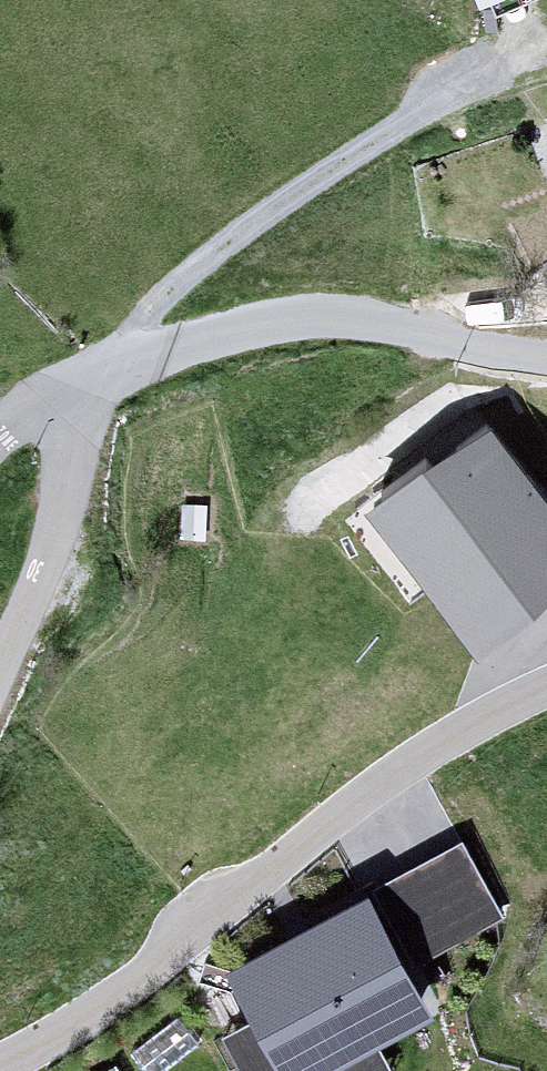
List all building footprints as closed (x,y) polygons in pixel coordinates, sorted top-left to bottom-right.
[(389,519),(478,639),(546,588),(546,515),(493,442),(389,519)] [(509,918),(467,839),(381,884),(424,963),(509,918)] [(370,891),(222,965),(284,1070),(323,1070),(432,1015),(370,891)]
